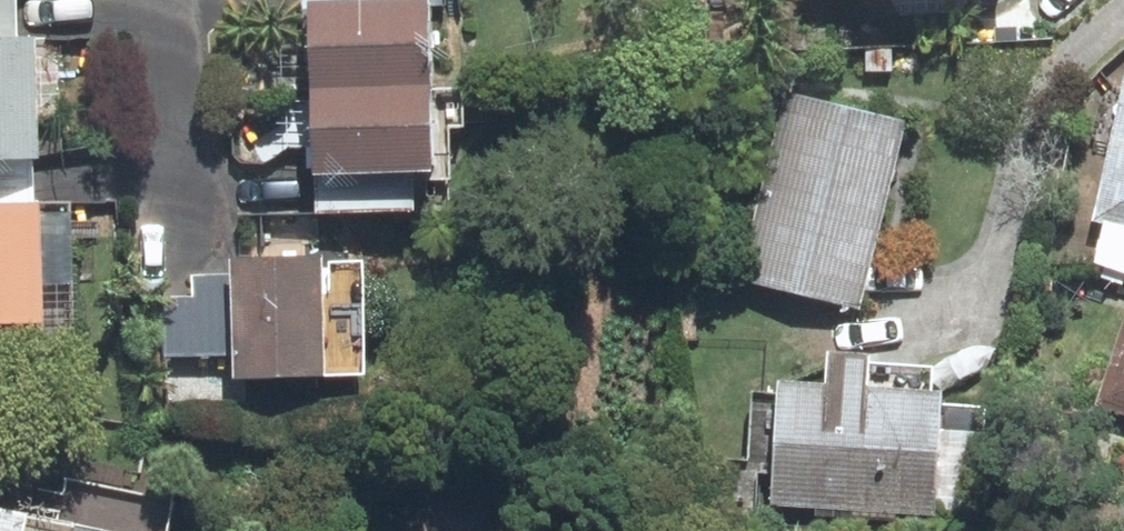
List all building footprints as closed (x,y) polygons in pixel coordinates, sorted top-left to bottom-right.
[(315,80),(438,79),(437,0),(315,0),(315,80)] [(0,49),(0,171),(29,170),(26,48),(0,49)] [(438,180),(438,79),(315,80),(316,181),(438,180)] [(1122,91),(1095,216),(1123,222),(1123,91),(1122,91)] [(893,124),(796,101),(750,288),(847,312),(893,124)] [(0,208),(0,319),(27,318),(24,208),(0,208)] [(324,264),(238,264),(239,393),(325,392),(324,264)] [(1100,406),(1123,414),(1123,334),(1100,406)] [(934,516),(941,408),(768,396),(761,505),(934,516)] [(0,516),(0,530),(66,530),(0,516)]
